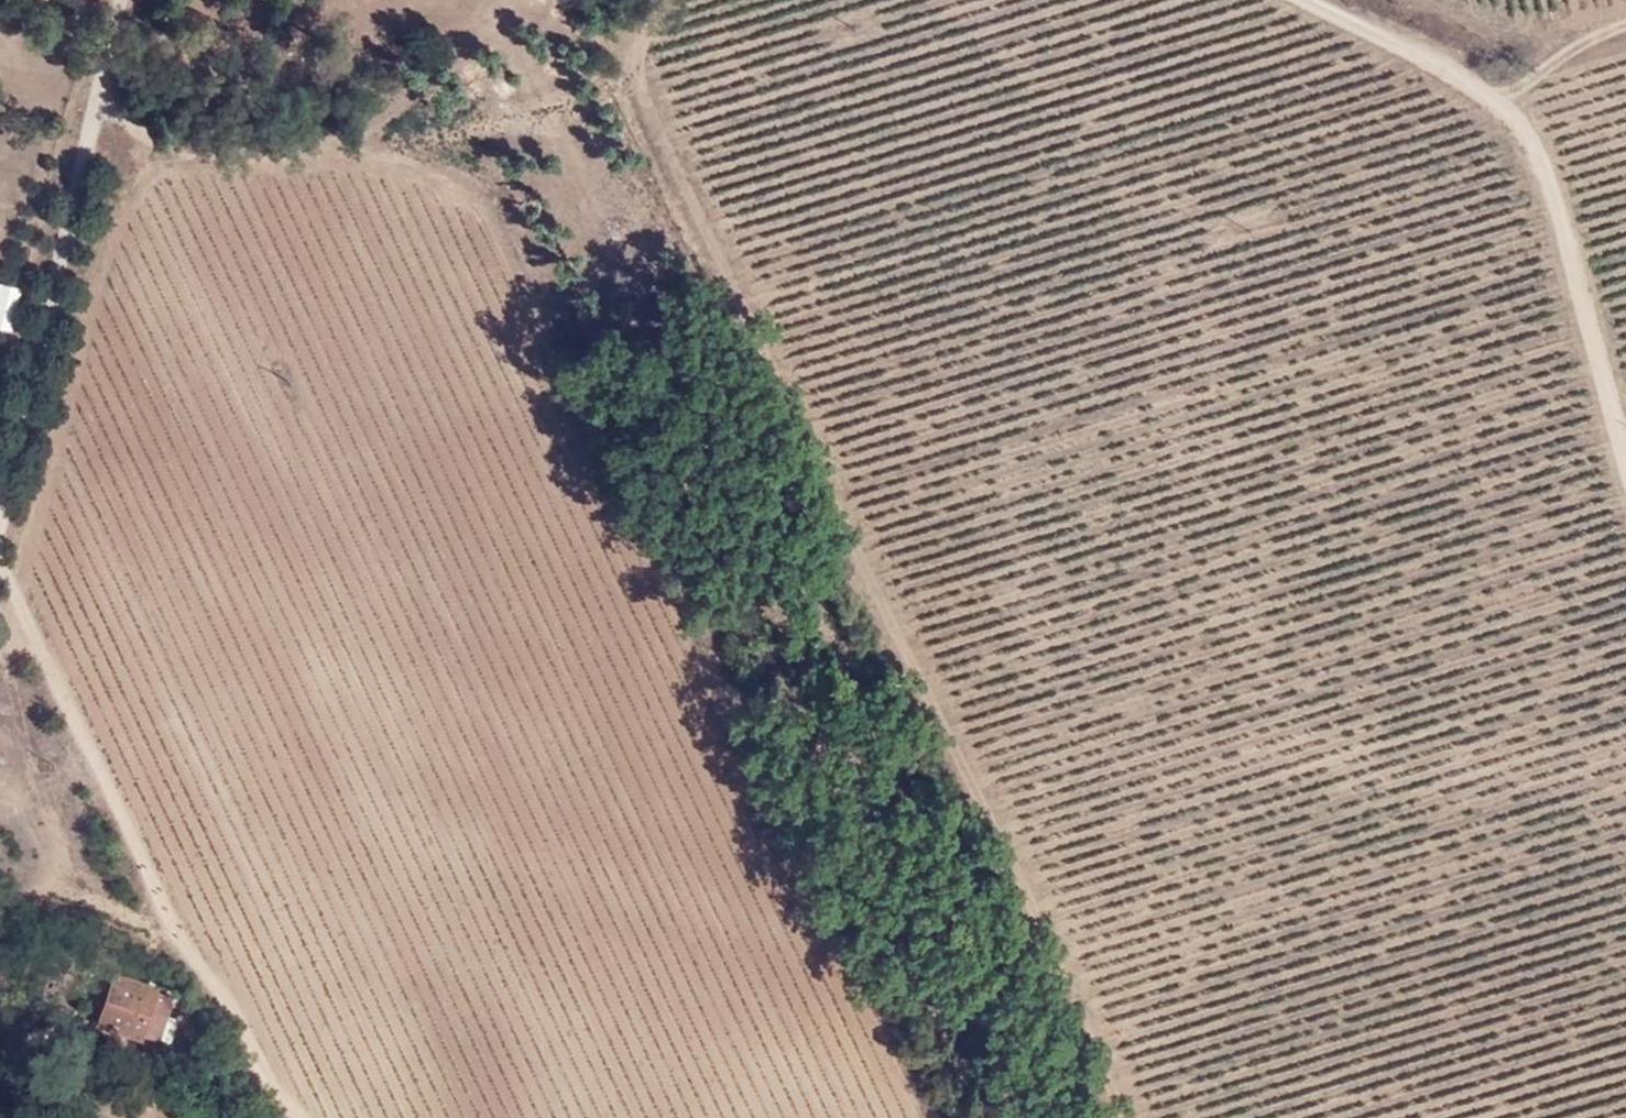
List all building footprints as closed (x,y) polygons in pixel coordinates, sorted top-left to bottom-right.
[(159,987),(115,972),(100,1020),(140,1035),(145,1031),(161,1037),(172,996),(161,991),(159,987)]
